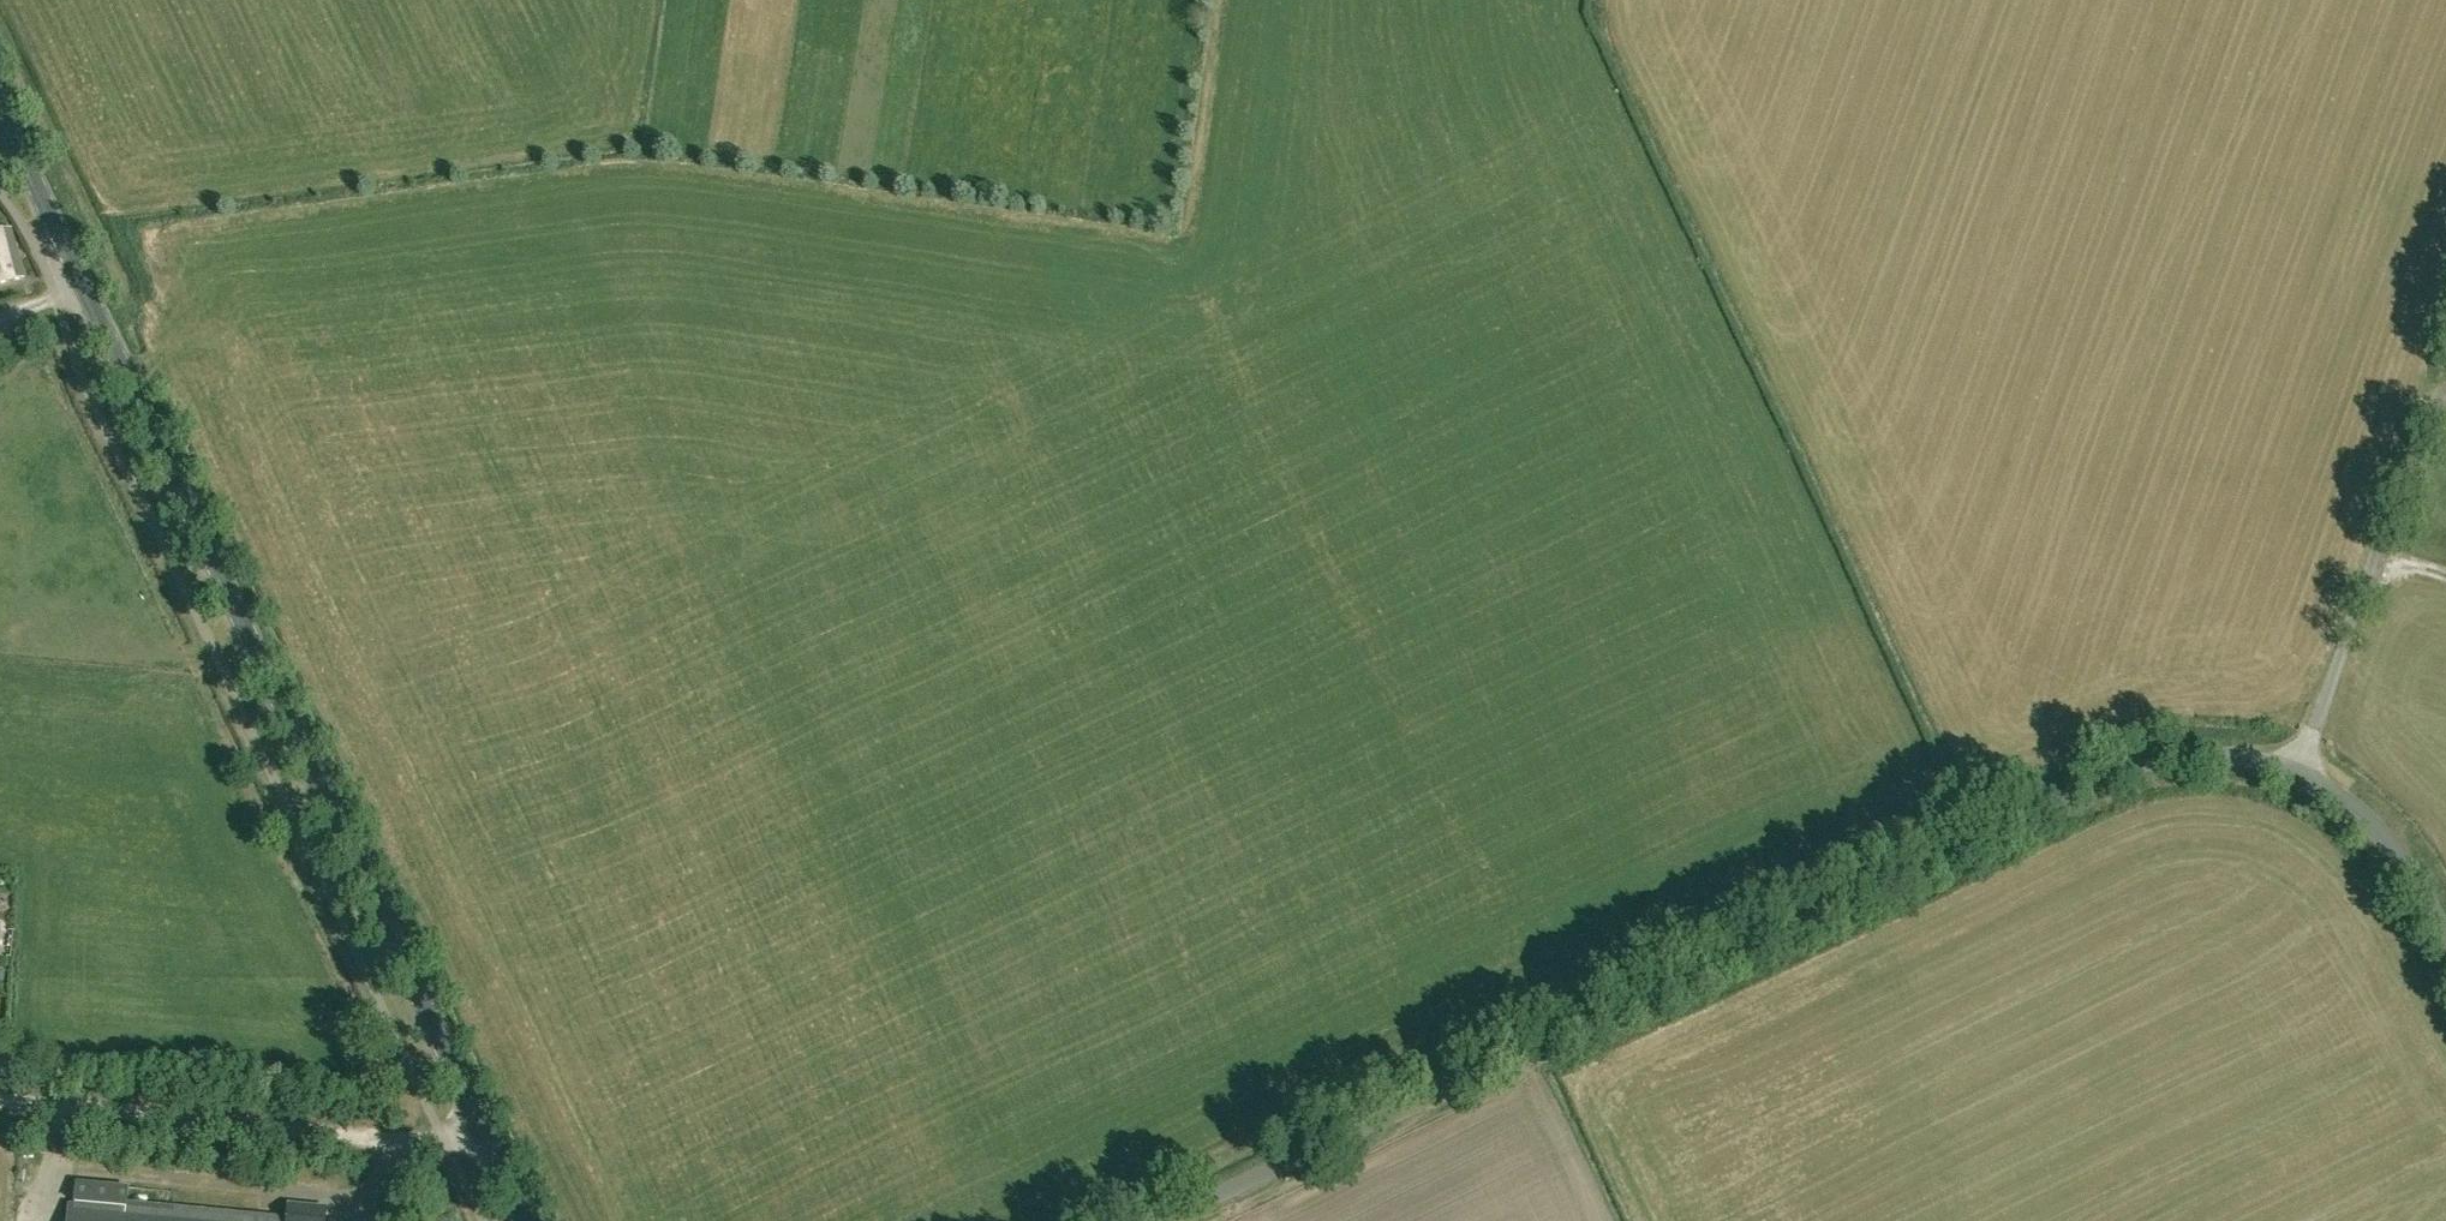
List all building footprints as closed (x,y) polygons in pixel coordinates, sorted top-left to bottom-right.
[(0,232),(0,284),(24,279),(13,229),(0,232)] [(323,1206),(288,1203),(286,1220),(322,1220),(323,1206)] [(70,1204),(69,1220),(261,1220),(70,1204)]
